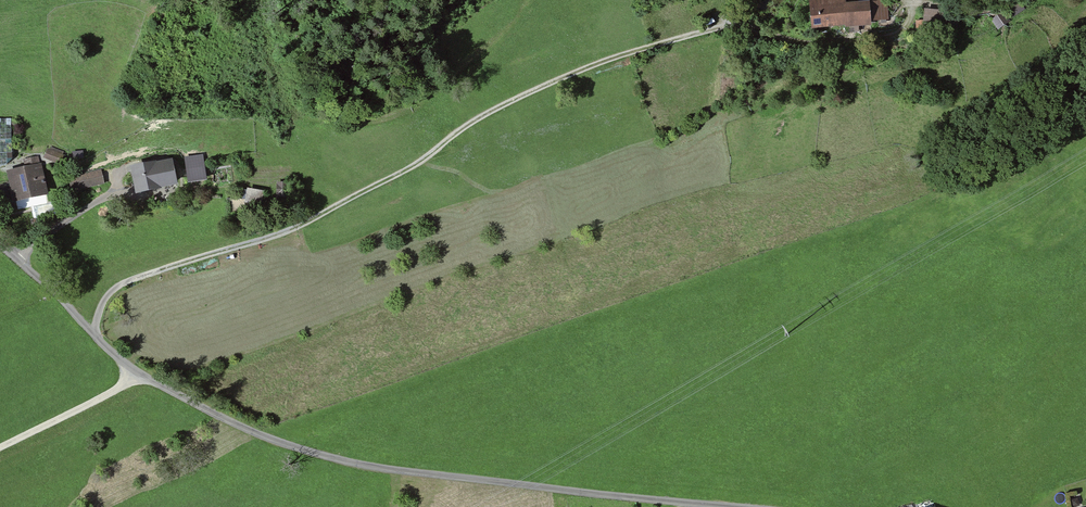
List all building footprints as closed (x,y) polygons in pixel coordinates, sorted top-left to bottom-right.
[(846,0),(809,0),(811,31),(845,28),(845,30),(872,27),(869,2),(846,4),(846,0)] [(1018,0),(1016,0),(1005,7),(1013,18),(1025,10),(1018,0)] [(945,11),(924,9),(923,23),(944,25),(945,11)] [(1003,12),(991,20),(998,30),(1010,22),(1003,12)] [(7,165),(12,160),(11,119),(0,119),(0,167),(7,165)] [(64,155),(47,149),(43,159),(60,165),(64,155)] [(169,163),(128,169),(131,195),(155,191),(154,189),(173,186),(169,163)] [(9,186),(13,204),(48,197),(41,164),(6,172),(9,186)] [(101,170),(68,177),(71,192),(105,185),(101,170)] [(9,186),(0,188),(0,211),(14,208),(13,204),(9,186)] [(246,203),(265,206),(267,193),(248,190),(246,203)] [(35,216),(54,214),(53,203),(35,205),(35,216)]
